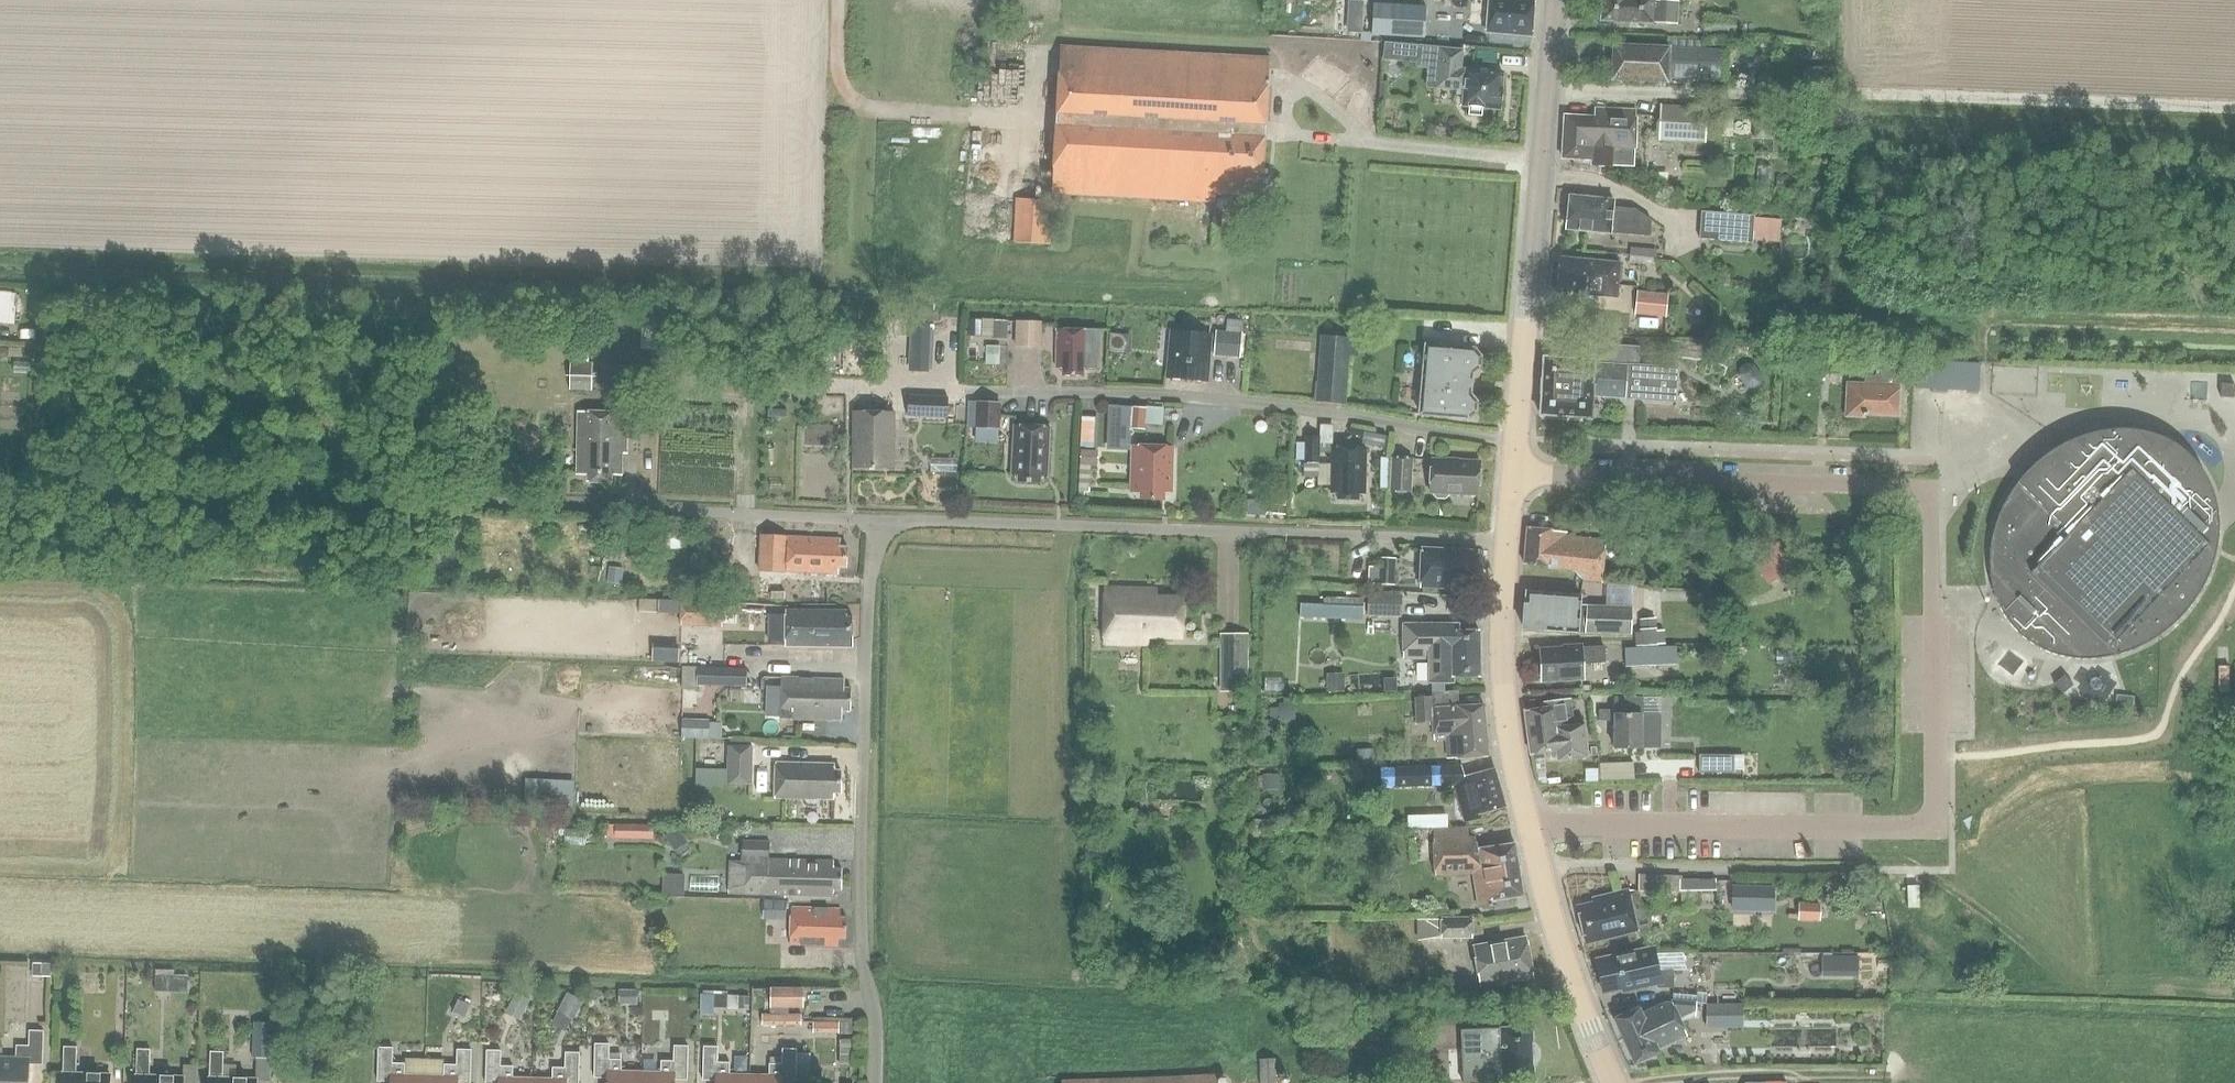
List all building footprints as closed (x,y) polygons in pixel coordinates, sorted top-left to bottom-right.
[(1348,16),(1363,17),(1364,1),(1349,0),(1348,16)] [(1535,0),(1533,0),(1488,0),(1485,32),(1532,36),(1535,0)] [(1601,18),(1678,22),(1679,3),(1660,2),(1660,0),(1602,0),(1601,18)] [(1374,5),(1372,37),(1424,40),(1426,7),(1374,5)] [(1723,79),(1724,50),(1614,45),(1612,81),(1668,83),(1668,77),(1723,79)] [(1262,196),(1268,56),(1060,46),(1053,194),(1215,202),(1216,193),(1262,196)] [(1399,63),(1400,47),(1391,46),(1390,63),(1399,63)] [(1500,108),(1503,74),(1461,71),(1462,51),(1439,50),(1436,88),(1465,90),(1464,106),(1470,106),(1469,116),(1482,117),(1482,107),(1500,108)] [(1387,100),(1388,82),(1379,82),(1379,100),(1387,100)] [(1706,143),(1707,107),(1660,105),(1659,141),(1706,143)] [(1633,168),(1637,111),(1595,109),(1595,116),(1567,114),(1564,159),(1592,161),(1592,167),(1611,168),(1611,167),(1633,168)] [(1612,207),(1613,201),(1570,196),(1566,228),(1651,237),(1652,220),(1635,210),(1612,207)] [(1014,244),(1051,245),(1054,200),(1016,198),(1014,244)] [(1701,213),(1699,240),(1752,244),(1753,240),(1766,241),(1768,219),(1754,218),(1754,217),(1701,213)] [(1657,260),(1658,251),(1631,248),(1630,257),(1657,260)] [(1560,260),(1559,287),(1580,288),(1580,294),(1616,296),(1617,264),(1560,260)] [(1668,295),(1637,293),(1636,315),(1666,317),(1668,295)] [(644,306),(641,350),(659,351),(662,307),(644,306)] [(970,321),(969,333),(984,333),(984,321),(970,321)] [(984,333),(984,337),(996,338),(996,334),(997,322),(984,321),(984,333)] [(1228,321),(1227,334),(1243,335),(1244,322),(1228,321)] [(997,322),(996,334),(1010,335),(1010,322),(997,322)] [(1019,322),(1018,348),(1043,349),(1044,323),(1019,322)] [(911,327),(909,370),(930,371),(931,328),(911,327)] [(1056,330),(1056,369),(1062,369),(1062,376),(1083,376),(1083,369),(1098,369),(1099,330),(1056,330)] [(1206,382),(1210,334),(1173,331),(1168,379),(1206,382)] [(1216,333),(1214,357),(1241,359),(1243,335),(1227,334),(1216,333)] [(1112,334),(1111,351),(1122,352),(1123,335),(1112,334)] [(1320,337),(1316,401),(1346,403),(1350,355),(1358,356),(1359,340),(1320,337)] [(1545,359),(1541,415),(1590,419),(1592,396),(1674,403),(1677,370),(1639,368),(1640,347),(1596,344),(1595,362),(1545,359)] [(1480,367),(1480,357),(1474,350),(1425,346),(1419,415),(1470,419),(1476,413),(1477,403),(1469,395),(1471,375),(1480,367)] [(988,347),(987,356),(1002,357),(1002,347),(988,347)] [(26,349),(9,348),(9,357),(25,357),(26,349)] [(572,355),(572,364),(587,364),(587,355),(572,355)] [(1866,418),(1866,414),(1898,416),(1900,377),(1901,357),(1879,356),(1878,376),(1864,375),(1864,382),(1845,381),(1844,417),(1866,418)] [(1918,361),(1917,388),(1935,389),(1936,362),(1918,361)] [(14,372),(30,372),(30,362),(14,362),(14,372)] [(1936,362),(1935,389),(1979,391),(1980,364),(1936,362)] [(568,364),(568,392),(590,393),(590,365),(587,364),(572,364),(568,364)] [(1740,368),(1739,376),(1747,387),(1755,389),(1761,384),(1762,376),(1755,365),(1747,364),(1740,368)] [(726,378),(701,378),(701,387),(726,388),(726,378)] [(2221,383),(2220,397),(2233,398),(2234,384),(2221,383)] [(908,417),(948,419),(949,397),(909,396),(908,417)] [(974,401),(973,427),(995,428),(997,428),(998,402),(974,401)] [(1131,430),(1145,431),(1145,424),(1162,425),(1163,409),(1117,406),(1115,446),(1130,447),(1131,430)] [(769,409),(769,417),(787,418),(787,410),(769,409)] [(854,412),(853,468),(890,469),(890,455),(894,455),(895,413),(854,412)] [(625,454),(626,415),(580,414),(578,476),(589,476),(589,482),(610,482),(610,475),(618,475),(619,454),(625,454)] [(1040,477),(1047,477),(1049,427),(1014,426),(1012,475),(1019,476),(1018,482),(1040,483),(1040,477)] [(2082,658),(2106,659),(2115,656),(2136,649),(2164,633),(2185,616),(2200,594),(2213,565),(2217,539),(2216,513),(2208,483),(2198,466),(2184,451),(2164,439),(2142,432),(2121,430),(2106,430),(2084,436),(2061,447),(2040,460),(2022,477),(2020,481),(2009,494),(1999,515),(1992,541),(1991,560),(1995,590),(1997,593),(1997,595),(2003,611),(2017,628),(2036,644),(2055,653),(2082,658)] [(1319,463),(1319,436),(1306,436),(1306,442),(1306,460),(1306,462),(1319,463)] [(1297,442),(1296,460),(1306,460),(1306,442),(1297,442)] [(1170,491),(1171,448),(1134,447),(1133,491),(1142,491),(1141,499),(1163,500),(1164,491),(1170,491)] [(1338,493),(1338,500),(1359,500),(1359,494),(1366,494),(1367,448),(1333,447),(1332,493),(1338,493)] [(1081,450),(1081,464),(1098,465),(1098,451),(1081,450)] [(1392,492),(1410,492),(1412,459),(1394,458),(1392,492)] [(1479,495),(1481,463),(1432,460),(1430,492),(1434,493),(1434,495),(1437,499),(1446,499),(1449,496),(1449,494),(1479,495)] [(1305,463),(1304,477),(1319,477),(1320,463),(1319,463),(1306,462),(1305,463)] [(1273,505),(1273,513),(1284,514),(1284,506),(1273,505)] [(661,549),(681,550),(682,524),(662,523),(661,549)] [(1601,582),(1605,542),(1565,538),(1566,533),(1554,532),(1553,532),(1527,529),(1524,565),(1551,568),(1550,569),(1573,571),(1582,581),(1601,582)] [(785,572),(787,537),(762,536),(760,570),(785,572)] [(838,549),(839,540),(788,538),(787,572),(837,574),(837,568),(846,568),(847,549),(838,549)] [(1766,558),(1756,565),(1769,584),(1792,568),(1776,544),(1763,553),(1766,558)] [(1476,590),(1478,553),(1422,551),(1420,588),(1476,590)] [(1393,586),(1394,559),(1381,559),(1380,568),(1369,568),(1368,584),(1393,586)] [(610,566),(608,582),(622,583),(624,568),(610,566)] [(1104,643),(1148,644),(1148,637),(1182,637),(1183,599),(1156,598),(1157,589),(1105,588),(1104,643)] [(772,599),(785,599),(785,590),(772,590),(772,599)] [(1630,635),(1631,609),(1579,607),(1580,596),(1526,593),(1525,605),(1523,606),(1522,630),(1578,634),(1630,635)] [(1368,594),(1368,616),(1401,617),(1401,595),(1368,594)] [(678,626),(721,627),(722,603),(679,602),(678,626)] [(786,610),(785,645),(845,647),(845,640),(852,640),(852,619),(845,619),(846,611),(786,610)] [(1641,633),(1635,634),(1636,647),(1656,646),(1656,645),(1666,644),(1665,631),(1655,632),(1654,620),(1640,621),(1641,633)] [(1453,678),(1479,678),(1479,631),(1459,631),(1458,626),(1403,626),(1403,658),(1431,657),(1431,683),(1432,683),(1453,683),(1453,678)] [(1249,634),(1221,634),(1221,692),(1249,692),(1249,634)] [(1582,665),(1604,663),(1603,648),(1581,649),(1581,646),(1563,647),(1564,650),(1540,652),(1542,681),(1583,678),(1582,665)] [(1625,648),(1626,666),(1677,665),(1677,647),(1625,648)] [(746,688),(747,669),(698,667),(697,686),(746,688)] [(1327,674),(1327,693),(1345,693),(1345,674),(1327,674)] [(2065,675),(2054,683),(2062,694),(2074,685),(2065,675)] [(843,680),(781,678),(780,718),(842,720),(842,710),(849,710),(850,689),(843,688),(843,680)] [(1445,691),(1445,683),(1432,683),(1432,691),(1445,691)] [(780,717),(781,686),(767,686),(766,716),(780,717)] [(1448,758),(1488,755),(1484,704),(1458,706),(1457,690),(1431,692),(1431,696),(1415,697),(1417,721),(1433,719),(1434,739),(1447,738),(1448,758)] [(1558,761),(1587,757),(1582,719),(1572,720),(1569,699),(1543,703),(1544,709),(1525,712),(1531,755),(1557,752),(1558,761)] [(1279,703),(1280,720),(1295,719),(1294,702),(1279,703)] [(1598,710),(1598,721),(1614,721),(1614,749),(1642,748),(1650,748),(1661,748),(1661,714),(1641,714),(1615,714),(1615,710),(1598,710)] [(710,723),(710,721),(683,720),(682,738),(720,740),(721,724),(710,723)] [(752,784),(752,747),(727,746),(726,783),(752,784)] [(1374,749),(1356,750),(1357,766),(1375,765),(1374,749)] [(1734,756),(1734,755),(1698,755),(1698,773),(1734,772),(1734,769),(1744,769),(1744,756),(1734,756)] [(1545,758),(1536,759),(1537,773),(1538,773),(1539,784),(1561,783),(1561,778),(1546,779),(1545,758)] [(1599,780),(1633,778),(1633,762),(1599,763),(1599,780)] [(835,771),(835,765),(775,764),(774,799),(835,800),(835,793),(841,793),(841,771),(835,771)] [(1480,812),(1505,806),(1495,769),(1465,777),(1462,766),(1382,769),(1382,787),(1455,785),(1464,822),(1481,818),(1480,812)] [(1586,769),(1586,782),(1598,781),(1598,769),(1586,769)] [(1277,774),(1260,774),(1261,789),(1278,789),(1277,774)] [(1448,815),(1408,816),(1409,829),(1448,828),(1448,815)] [(1271,827),(1271,819),(1252,818),(1252,825),(1271,827)] [(615,837),(616,824),(608,824),(607,837),(615,837)] [(654,840),(654,826),(616,824),(615,838),(654,840)] [(674,851),(687,843),(677,828),(665,836),(674,851)] [(1508,899),(1523,897),(1514,844),(1476,851),(1475,836),(1434,838),(1435,875),(1472,873),(1478,909),(1494,907),(1495,910),(1509,908),(1508,899)] [(1270,841),(1270,856),(1283,855),(1283,840),(1270,841)] [(770,860),(770,843),(742,843),(741,893),(761,894),(832,896),(832,889),(839,890),(840,871),(834,871),(834,862),(770,860)] [(665,874),(664,896),(686,897),(686,874),(665,874)] [(1680,891),(1715,891),(1715,880),(1680,880),(1680,891)] [(1911,903),(1912,883),(1901,883),(1901,903),(1911,903)] [(1774,887),(1732,886),(1732,911),(1774,911),(1774,887)] [(1111,893),(1107,889),(1101,888),(1096,893),(1096,901),(1100,906),(1106,907),(1111,902),(1111,893)] [(1594,902),(1577,907),(1586,944),(1638,931),(1628,890),(1593,899),(1594,902)] [(1870,900),(1869,914),(1881,914),(1881,901),(1870,900)] [(1799,904),(1799,921),(1821,921),(1821,904),(1799,904)] [(792,909),(791,944),(837,946),(837,939),(844,939),(845,921),(838,920),(839,911),(792,909)] [(1471,940),(1471,918),(1441,918),(1441,919),(1441,937),(1441,940),(1471,940)] [(1482,985),(1532,975),(1525,938),(1474,948),(1482,985)] [(1652,949),(1598,962),(1602,976),(1601,977),(1605,993),(1622,989),(1623,993),(1658,985),(1658,988),(1675,987),(1674,970),(1659,970),(1656,956),(1654,956),(1652,949)] [(1844,955),(1845,976),(1860,976),(1860,954),(1844,955)] [(33,963),(33,976),(52,977),(52,964),(33,963)] [(156,975),(156,992),(172,992),(172,976),(156,975)] [(802,989),(769,989),(769,1009),(788,1009),(802,1009),(802,989)] [(620,990),(619,1004),(638,1005),(638,990),(620,990)] [(516,993),(506,1013),(520,1020),(530,1000),(516,993)] [(568,993),(558,1012),(574,1020),(583,1001),(568,993)] [(702,994),(701,1008),(728,1009),(728,995),(702,994)] [(740,995),(739,1009),(749,1009),(750,995),(740,995)] [(459,1000),(453,1011),(465,1017),(471,1005),(459,1000)] [(1639,1008),(1613,1020),(1634,1065),(1660,1053),(1658,1049),(1686,1036),(1677,1015),(1696,1016),(1697,1002),(1673,1001),(1673,1004),(1666,1003),(1642,1014),(1639,1008)] [(1707,1004),(1707,1028),(1725,1028),(1725,1004),(1707,1004)] [(763,1026),(801,1026),(801,1015),(788,1015),(769,1015),(763,1015),(763,1026)] [(273,1057),(274,1023),(254,1022),(253,1057),(273,1057)] [(813,1035),(840,1035),(840,1024),(813,1024),(813,1035)] [(1533,1066),(1540,1059),(1540,1050),(1533,1044),(1533,1027),(1462,1029),(1464,1082),(1476,1082),(1486,1082),(1486,1072),(1502,1072),(1502,1082),(1534,1082),(1533,1066)] [(28,1065),(41,1066),(42,1032),(28,1032),(28,1047),(15,1047),(15,1059),(0,1058),(0,1082),(27,1082),(28,1065)] [(840,1040),(840,1058),(852,1058),(852,1040),(840,1040)] [(593,1078),(607,1078),(607,1082),(640,1082),(640,1073),(620,1072),(621,1060),(608,1060),(609,1044),(594,1044),(593,1078)] [(640,1082),(673,1082),(673,1080),(686,1080),(687,1046),(673,1046),(673,1061),(660,1061),(660,1073),(640,1073),(640,1082)] [(702,1080),(716,1081),(716,1082),(748,1082),(749,1076),(729,1075),(729,1063),(717,1062),(717,1047),(703,1047),(702,1080)] [(62,1082),(109,1082),(109,1076),(75,1074),(76,1048),(63,1048),(62,1082)] [(376,1082),(390,1082),(423,1082),(423,1077),(403,1076),(404,1064),(391,1064),(392,1048),(377,1048),(376,1082)] [(748,1082),(781,1082),(795,1082),(796,1049),(782,1049),(781,1064),(769,1064),(768,1076),(749,1076),(748,1082)] [(136,1050),(135,1082),(182,1082),(182,1078),(148,1077),(149,1050),(136,1050)] [(423,1082),(470,1082),(471,1050),(456,1050),(456,1065),(443,1065),(443,1077),(423,1077),(423,1082)] [(485,1082),(531,1082),(532,1079),(512,1079),(512,1067),(500,1066),(500,1051),(486,1051),(485,1082)] [(255,1080),(221,1079),(222,1053),(209,1052),(208,1082),(255,1082),(255,1080)] [(531,1082),(578,1082),(579,1053),(565,1053),(564,1068),(552,1068),(551,1080),(532,1079),(531,1082)] [(1260,1060),(1260,1082),(1277,1082),(1276,1059),(1260,1060)] [(1405,1082),(1404,1069),(1395,1070),(1396,1082),(1399,1082),(1405,1082)]
